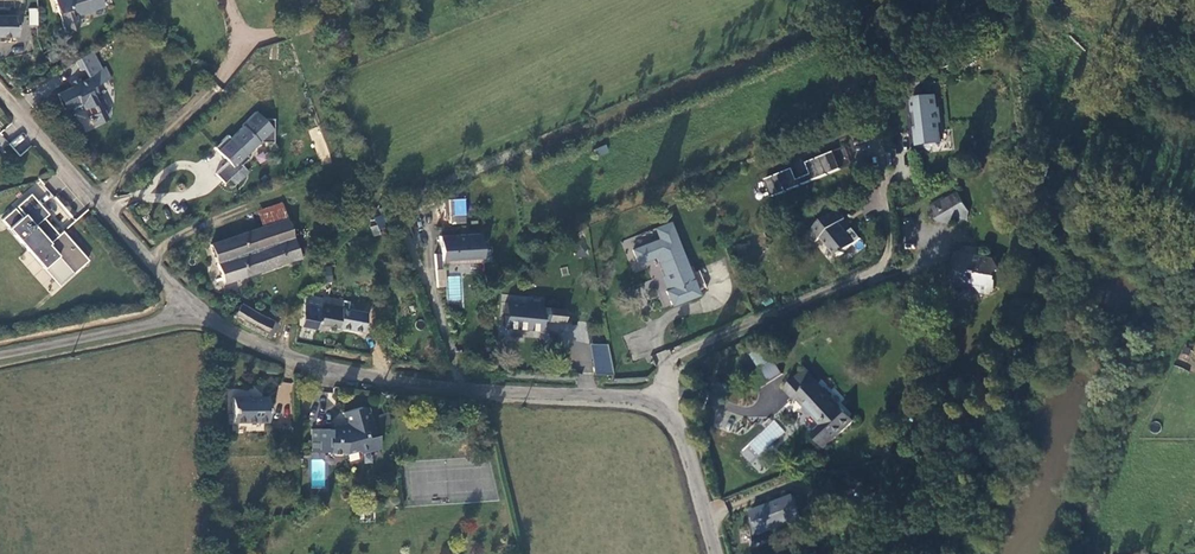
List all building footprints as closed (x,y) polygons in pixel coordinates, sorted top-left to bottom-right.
[(61,22),(65,34),(74,31),(76,27),(73,18),(104,8),(101,0),(54,0),(61,22)] [(38,8),(29,8),(29,25),(38,25),(38,8)] [(1,44),(2,42),(2,39),(17,40),(17,18),(0,19),(0,44),(1,44)] [(958,44),(944,53),(951,64),(966,54),(958,44)] [(91,52),(73,62),(79,71),(83,70),(88,79),(80,84),(78,81),(69,86),(70,89),(58,95),(65,110),(70,108),(74,114),(83,110),(84,112),(87,110),(91,117),(103,111),(107,109),(104,101),(97,104),(92,96),(98,94),(94,86),(107,80),(100,66),(91,52)] [(105,64),(100,66),(107,80),(111,77),(105,64)] [(937,96),(909,99),(914,148),(942,144),(940,125),(942,125),(940,109),(939,109),(937,96)] [(103,111),(91,117),(95,127),(108,121),(103,111)] [(267,123),(261,115),(234,140),(231,138),(218,149),(230,164),(218,176),(225,185),(252,162),(250,157),(262,145),(277,147),(278,123),(267,123)] [(312,127),(317,164),(331,162),(326,125),(312,127)] [(20,153),(30,144),(21,134),(11,143),(20,153)] [(607,154),(603,144),(591,149),(595,158),(607,154)] [(792,169),(764,181),(772,199),(841,171),(834,152),(805,164),(810,175),(797,181),(792,169)] [(932,189),(940,202),(946,198),(957,191),(950,179),(932,189)] [(946,198),(958,219),(968,222),(970,214),(957,191),(946,198)] [(53,264),(56,268),(78,250),(64,234),(59,237),(46,222),(51,218),(33,196),(17,209),(31,226),(29,227),(15,211),(2,222),(4,224),(9,230),(8,231),(43,272),(53,264)] [(448,199),(450,224),(467,223),(465,198),(448,199)] [(940,202),(927,208),(932,219),(932,221),(951,227),(953,224),(958,219),(946,198),(940,202)] [(285,218),(280,202),(255,210),(259,227),(285,218)] [(845,219),(838,210),(807,235),(814,244),(821,238),(837,259),(861,240),(853,229),(847,234),(839,224),(845,219)] [(285,218),(259,227),(207,244),(221,286),(299,259),(285,218)] [(635,265),(654,258),(661,277),(658,278),(663,290),(661,291),(668,308),(697,296),(696,295),(688,274),(686,268),(667,222),(652,229),(656,240),(629,250),(635,265)] [(441,240),(442,269),(483,266),(481,237),(441,240)] [(744,254),(744,244),(733,244),(734,255),(744,254)] [(956,255),(953,271),(951,282),(958,287),(969,283),(971,287),(976,288),(977,292),(986,296),(995,291),(996,284),(995,279),(995,275),(1001,271),(997,265),(998,259),(985,257),(969,254),(965,249),(956,255)] [(89,265),(78,250),(56,268),(53,264),(43,272),(57,288),(58,291),(89,265)] [(691,266),(686,268),(688,274),(696,295),(707,291),(698,270),(694,272),(691,266)] [(436,286),(445,287),(446,276),(437,275),(436,286)] [(298,329),(313,332),(316,333),(317,326),(326,327),(336,329),(341,300),(323,296),(322,300),(304,298),(298,329)] [(567,310),(508,304),(506,328),(527,330),(527,331),(543,333),(544,322),(566,324),(567,310)] [(230,321),(271,341),(279,326),(239,306),(230,321)] [(316,333),(313,332),(311,337),(324,339),(326,327),(317,326),(316,333)] [(589,344),(594,375),(613,375),(606,344),(589,344)] [(758,390),(783,374),(774,361),(750,376),(758,390)] [(819,426),(809,436),(823,451),(856,422),(815,379),(805,368),(782,389),(794,402),(796,401),(819,426)] [(268,423),(267,396),(231,397),(232,423),(268,423)] [(316,428),(317,438),(317,440),(320,440),(320,450),(320,453),(325,453),(337,453),(341,452),(351,445),(357,452),(367,450),(364,436),(370,435),(368,423),(372,422),(369,407),(361,406),(343,412),(348,428),(330,428),(316,428)] [(317,440),(317,438),(311,438),(311,450),(320,450),(320,440),(317,440)] [(792,496),(750,512),(753,526),(757,543),(769,540),(767,534),(798,521),(795,510),(798,509),(792,496)]
